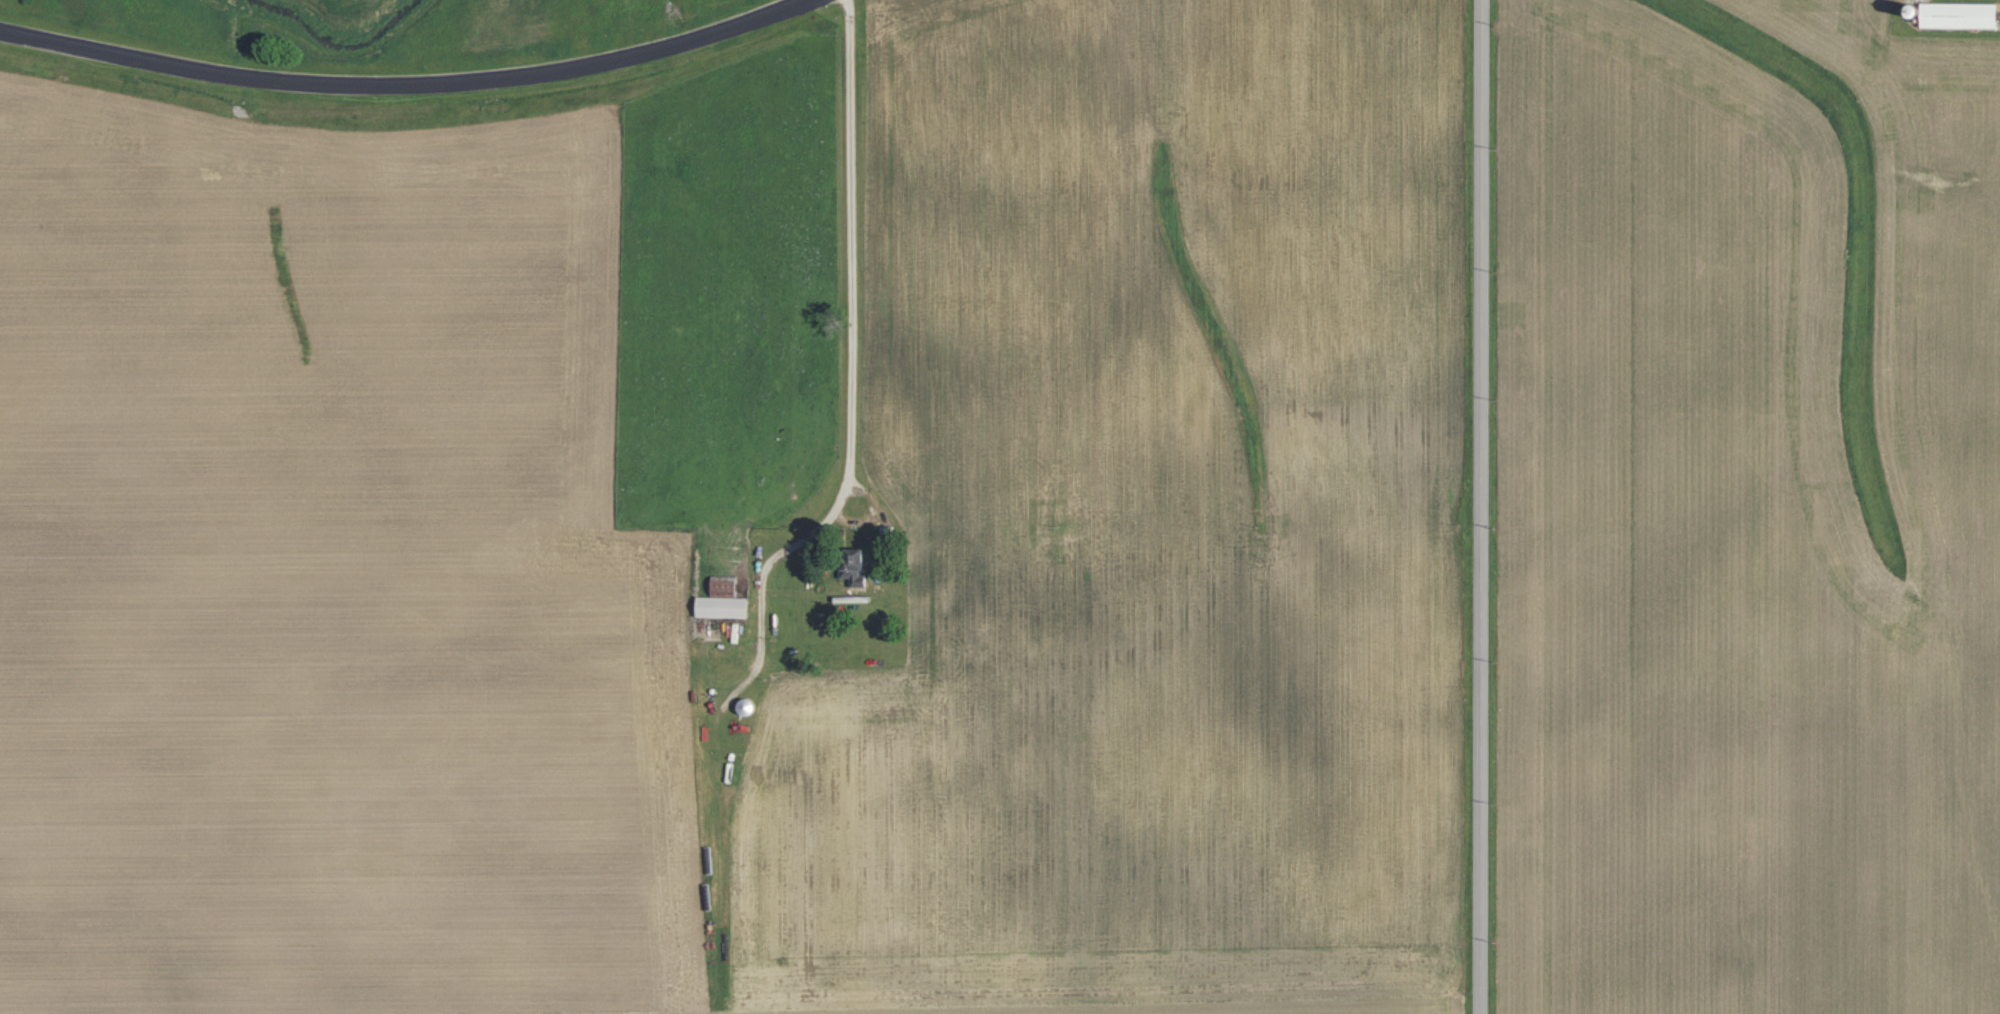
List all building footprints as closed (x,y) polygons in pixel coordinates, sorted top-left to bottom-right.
[(1919,27),(1998,28),(1998,4),(1920,3),(1919,27)] [(849,586),(866,586),(866,548),(847,548),(847,563),(840,563),(840,577),(849,577),(849,586)] [(748,597),(737,596),(737,580),(712,579),(712,596),(698,596),(698,616),(748,617),(748,597)]
